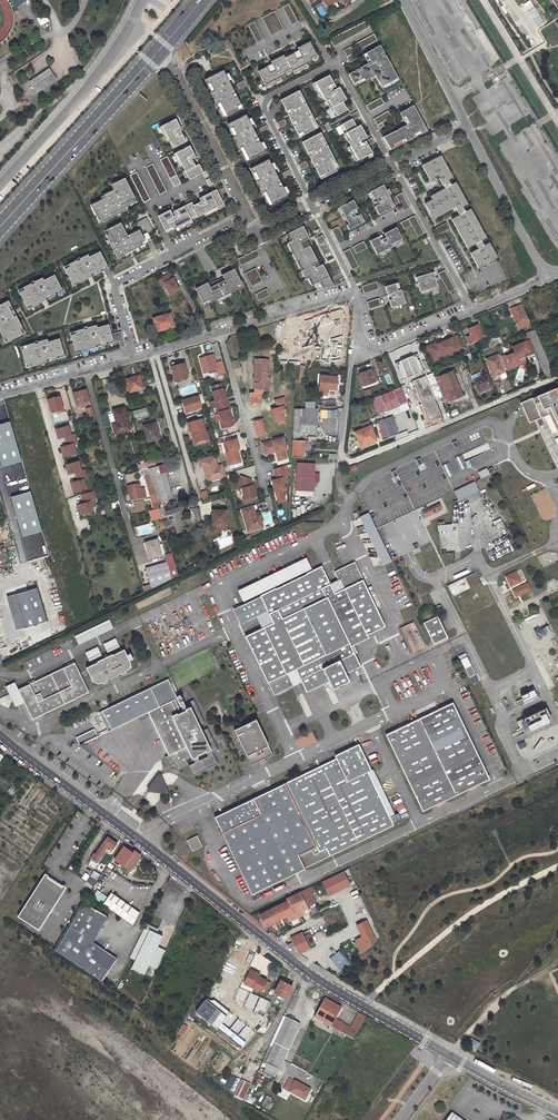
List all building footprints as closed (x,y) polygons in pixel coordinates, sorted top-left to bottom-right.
[(289,4),(283,7),(292,25),(298,22),(289,4)] [(275,11),(262,18),(271,35),(284,29),(275,11)] [(37,18),(41,25),(49,20),(45,13),(37,18)] [(330,40),(334,48),(371,27),(367,20),(330,40)] [(254,22),(248,25),(257,43),(263,40),(254,22)] [(374,34),(356,44),(360,51),(378,40),(374,34)] [(259,72),(266,86),(286,75),(284,73),(291,69),(293,72),(312,62),(311,59),(317,56),(310,42),(298,48),(302,57),(297,60),(295,56),(287,60),(285,58),(272,64),(276,71),(270,74),(267,68),(259,72)] [(384,52),(381,45),(367,53),(372,62),(349,74),(355,84),(364,78),(366,81),(376,75),(382,87),(399,77),(386,55),(384,57),(382,53),(384,52)] [(351,46),(344,51),(350,63),(358,59),(351,46)] [(226,65),(224,60),(223,60),(217,63),(217,64),(220,69),(221,69),(226,66),(226,65)] [(36,94),(57,80),(49,68),(28,82),(36,94)] [(211,78),(206,80),(208,85),(211,84),(215,92),(212,93),(218,105),(221,103),(227,116),(241,109),(239,106),(242,105),(238,97),(235,98),(234,96),(236,94),(224,71),(211,78)] [(330,76),(316,83),(327,102),(330,100),(334,107),(331,109),(336,117),(348,110),(344,102),(347,100),(340,87),(331,92),(328,87),(334,83),(330,76)] [(305,135),(317,129),(310,117),(313,115),(307,103),(304,105),(300,97),(303,96),(300,91),(281,100),(287,112),(290,110),(292,114),(289,115),(293,123),(296,121),(298,125),(295,127),(299,135),(303,133),(305,135)] [(381,97),(366,105),(370,112),(385,104),(381,97)] [(384,137),(391,150),(427,131),(414,105),(413,106),(400,112),(407,125),(384,137)] [(358,111),(352,114),(355,119),(361,116),(358,111)] [(389,111),(374,119),(379,129),(385,126),(383,122),(392,117),(389,111)] [(513,127),(503,111),(466,134),(478,153),(492,144),(490,141),(513,127)] [(251,160),(266,152),(261,141),(258,143),(257,140),(259,139),(247,115),(229,125),(231,130),(234,128),(238,136),(235,137),(241,149),(244,148),(251,160)] [(285,119),(278,123),(280,129),(288,125),(285,119)] [(349,142),(360,160),(373,153),(369,144),(363,148),(360,142),(368,137),(362,125),(358,127),(353,119),(341,126),(345,134),(348,133),(352,140),(349,142)] [(177,120),(163,127),(174,149),(187,143),(183,135),(177,138),(174,132),(181,128),(177,120)] [(270,131),(267,126),(260,130),(263,135),(270,131)] [(327,177),(338,171),(332,159),(335,157),(328,145),(326,147),(321,139),(324,138),(322,133),(303,142),(309,153),(312,152),(314,156),(311,157),(315,165),(318,163),(320,167),(317,169),(321,177),(325,174),(327,177)] [(190,145),(176,152),(190,179),(202,172),(204,176),(209,174),(207,170),(204,171),(199,163),(196,165),(194,162),(192,164),(188,157),(194,153),(190,145)] [(526,169),(514,149),(499,158),(501,162),(474,178),(484,194),(526,169)] [(453,178),(441,155),(422,166),(431,181),(434,179),(441,190),(430,196),(432,199),(425,203),(434,219),(455,207),(460,215),(452,219),(468,248),(475,245),(477,249),(470,253),(479,268),(497,258),(488,243),(484,245),(481,241),(487,238),(471,208),(466,211),(464,206),(468,204),(456,182),(451,185),(449,180),(453,178)] [(182,184),(167,156),(160,160),(174,187),(182,184)] [(274,205),(289,197),(284,186),(281,187),(280,184),(282,183),(270,160),(252,169),(254,174),(257,173),(261,180),(258,182),(264,194),(267,192),(274,205)] [(307,162),(300,165),(302,171),(310,167),(307,162)] [(167,191),(153,163),(146,167),(160,195),(167,191)] [(293,176),(290,170),(283,174),(286,180),(293,176)] [(151,199),(137,172),(130,175),(144,203),(151,199)] [(136,199),(125,177),(111,184),(113,190),(104,194),(105,198),(91,205),(94,212),(97,211),(103,223),(112,218),(111,215),(127,207),(125,204),(136,199)] [(211,177),(206,180),(209,186),(214,183),(211,177)] [(383,185),(370,191),(374,199),(379,196),(382,202),(374,206),(379,215),(392,208),(388,200),(390,199),(383,185)] [(504,212),(514,230),(547,210),(549,213),(557,208),(557,200),(549,185),(504,212)] [(172,227),(174,230),(192,220),(191,218),(196,215),(198,217),(224,204),(217,189),(203,196),(206,203),(202,205),(202,204),(199,206),(198,203),(193,205),(192,202),(177,210),(180,216),(175,219),(170,210),(158,216),(166,231),(172,227)] [(402,192),(395,196),(404,211),(411,208),(402,192)] [(353,200),(339,207),(348,224),(346,225),(349,230),(362,223),(358,215),(352,218),(349,212),(357,208),(353,200)] [(425,233),(414,215),(400,223),(404,230),(411,226),(418,237),(425,233)] [(136,223),(140,230),(142,235),(148,232),(153,229),(147,217),(136,223)] [(446,222),(434,229),(438,235),(450,229),(446,222)] [(121,223),(104,231),(118,258),(152,241),(148,232),(142,235),(140,230),(127,236),(121,223)] [(309,237),(303,225),(289,233),(292,240),(290,241),(309,277),(315,290),(334,284),(323,263),(320,265),(306,239),(309,237)] [(348,241),(340,227),(333,230),(341,245),(348,241)] [(378,237),(370,241),(377,254),(393,246),(391,244),(402,238),(396,227),(384,234),(388,240),(382,243),(378,237)] [(309,277),(290,241),(287,242),(305,278),(309,277)] [(365,241),(354,247),(358,254),(369,248),(365,241)] [(257,249),(238,259),(241,266),(261,256),(257,249)] [(361,267),(351,249),(345,252),(354,270),(361,267)] [(88,255),(80,259),(80,260),(77,262),(76,261),(68,265),(70,267),(65,270),(72,284),(77,281),(78,284),(84,281),(91,277),(90,275),(95,272),(96,275),(108,269),(100,252),(89,258),(88,255)] [(256,267),(245,273),(252,286),(263,281),(256,267)] [(445,269),(439,273),(450,293),(456,289),(445,269)] [(209,284),(197,290),(205,304),(211,301),(212,304),(239,290),(237,287),(243,284),(236,270),(224,276),(225,278),(210,286),(209,284)] [(434,271),(417,277),(422,294),(440,289),(434,271)] [(167,287),(170,294),(180,290),(174,278),(172,279),(169,274),(159,279),(162,284),(165,283),(167,287)] [(42,278),(34,283),(35,284),(31,286),(30,284),(23,288),(24,291),(19,293),(26,307),(31,305),(33,307),(46,301),(44,298),(50,295),(51,298),(55,295),(54,293),(61,289),(54,275),(43,281),(42,278)] [(362,287),(365,294),(379,289),(377,282),(362,287)] [(396,283),(386,286),(388,295),(395,293),(396,297),(390,299),(392,307),(406,303),(402,289),(399,290),(396,283)] [(267,288),(255,294),(259,301),(270,295),(267,288)] [(367,301),(369,308),(381,305),(379,298),(367,301)] [(0,305),(0,329),(0,330),(0,332),(3,338),(5,337),(8,342),(22,334),(19,329),(22,328),(16,316),(13,317),(8,307),(10,306),(8,301),(0,305)] [(530,324),(527,319),(526,319),(520,305),(513,308),(519,322),(516,323),(518,329),(530,324)] [(510,309),(516,323),(519,322),(513,308),(510,309)] [(345,317),(342,310),(279,327),(281,353),(314,344),(312,358),(329,362),(340,359),(345,317)] [(153,319),(157,332),(175,327),(171,314),(153,319)] [(88,329),(84,330),(83,329),(75,331),(76,334),(71,335),(75,350),(80,349),(81,351),(95,347),(95,345),(100,343),(101,346),(106,344),(105,342),(113,339),(114,342),(118,341),(120,348),(125,346),(121,331),(111,334),(108,324),(97,328),(96,325),(87,327),(88,329)] [(469,343),(483,337),(478,324),(468,328),(470,335),(471,336),(467,338),(469,343)] [(554,374),(534,329),(533,330),(527,332),(531,340),(535,349),(547,377),(554,374)] [(436,344),(430,346),(435,358),(441,355),(442,357),(448,354),(447,353),(451,351),(461,346),(456,335),(442,341),(441,339),(435,342),(436,344)] [(39,344),(35,345),(34,343),(26,346),(27,348),(21,350),(26,365),(31,364),(32,366),(46,362),(45,359),(51,358),(52,361),(56,359),(56,356),(63,354),(59,339),(48,343),(47,340),(38,342),(39,344)] [(524,354),(535,349),(531,340),(513,347),(515,353),(511,354),(507,356),(510,365),(519,361),(518,359),(525,356),(524,354)] [(435,342),(426,346),(432,361),(442,357),(441,355),(435,358),(430,346),(436,344),(435,342)] [(411,345),(392,352),(405,383),(423,376),(411,345)] [(503,356),(509,370),(527,362),(525,356),(518,359),(519,361),(510,365),(507,356),(511,354),(511,353),(503,356)] [(204,372),(217,368),(218,375),(225,373),(221,360),(215,362),(213,354),(200,357),(204,372)] [(505,372),(498,354),(486,359),(487,361),(484,362),(486,368),(489,367),(493,377),(500,374),(502,378),(503,379),(506,378),(506,376),(505,372)] [(254,359),(254,391),(250,392),(250,403),(263,401),(263,390),(270,390),(270,378),(268,378),(268,358),(254,359)] [(242,373),(238,360),(231,362),(235,375),(242,373)] [(188,376),(184,363),(170,366),(174,380),(188,376)] [(364,385),(375,382),(371,370),(360,373),(364,385)] [(463,395),(452,370),(434,378),(445,403),(463,395)] [(364,385),(360,373),(356,375),(361,387),(364,385)] [(479,392),(493,386),(488,373),(473,379),(479,392)] [(143,388),(139,375),(126,379),(130,392),(143,388)] [(332,376),(320,375),(318,390),(328,391),(328,388),(336,389),(337,377),(336,377),(332,376)] [(409,382),(428,427),(443,421),(423,376),(409,382)] [(212,390),(215,400),(211,401),(213,407),(216,407),(229,403),(226,392),(224,393),(222,388),(221,382),(215,384),(217,389),(212,390)] [(378,414),(406,402),(399,387),(371,398),(378,414)] [(73,392),(77,403),(79,402),(80,405),(86,404),(85,401),(89,400),(86,388),(82,390),(79,390),(73,392)] [(521,403),(529,423),(549,415),(557,434),(557,388),(521,403)] [(198,395),(182,400),(185,411),(201,407),(198,395)] [(63,408),(59,396),(47,399),(51,412),(63,408)] [(274,400),(277,408),(284,406),(286,406),(284,397),(274,400)] [(232,419),(229,408),(230,408),(229,403),(216,407),(217,410),(220,412),(220,414),(221,414),(222,415),(222,416),(223,418),(222,419),(222,421),(221,423),(222,428),(232,425),(235,423),(233,418),(232,419)] [(130,428),(124,406),(113,409),(116,420),(112,422),(115,432),(130,428)] [(284,406),(277,408),(270,410),(272,416),(275,415),(283,413),(286,412),(284,406)] [(135,418),(148,414),(146,408),(133,412),(135,418)] [(300,433),(316,434),(318,409),(294,409),(293,440),(300,440),(300,433)] [(283,413),(275,415),(278,425),(286,423),(283,413)] [(397,431),(391,416),(377,420),(383,436),(397,431)] [(206,432),(201,418),(187,423),(189,432),(191,431),(192,431),(196,442),(206,439),(204,433),(206,432)] [(266,434),(262,420),(254,423),(258,436),(266,434)] [(0,424),(0,461),(2,468),(22,462),(10,421),(0,424)] [(143,426),(148,442),(160,439),(155,423),(143,426)] [(69,425),(55,429),(58,439),(64,437),(66,445),(60,446),(63,455),(76,451),(74,444),(78,443),(75,433),(71,434),(69,425)] [(362,445),(376,439),(370,425),(356,431),(362,445)] [(191,431),(195,446),(210,441),(207,432),(206,432),(204,433),(206,439),(196,442),(192,431),(191,431)] [(394,441),(409,435),(408,432),(406,433),(405,432),(393,437),(394,441)] [(287,449),(284,438),(262,444),(265,454),(272,452),(272,451),(275,450),(276,452),(277,458),(286,456),(284,449),(287,449)] [(225,452),(228,465),(235,463),(234,459),(239,458),(237,449),(238,449),(236,439),(226,441),(228,451),(225,452)] [(304,458),(305,440),(300,440),(293,440),(292,457),(304,458)] [(461,454),(454,457),(460,471),(468,468),(461,454)] [(214,455),(198,460),(200,468),(203,467),(205,466),(206,468),(205,469),(204,470),(206,476),(211,474),(212,479),(220,476),(221,478),(226,476),(223,464),(218,466),(214,455)] [(79,461),(66,465),(69,475),(74,473),(76,481),(71,482),(74,492),(87,489),(84,479),(88,478),(86,469),(82,470),(79,461)] [(155,496),(157,502),(162,501),(172,498),(164,471),(172,469),(170,462),(147,468),(148,470),(155,496)] [(298,462),(296,488),(301,489),(300,494),(312,495),(313,481),(318,481),(319,472),(313,472),(314,463),(298,462)] [(449,462),(442,465),(447,478),(455,475),(449,462)] [(272,485),(274,492),(277,491),(278,496),(285,494),(282,482),(284,482),(283,477),(285,477),(282,466),(273,469),(276,479),(271,480),(272,483),(273,483),(273,485),(272,485)] [(480,470),(483,477),(496,470),(494,466),(489,468),(488,466),(480,470)] [(155,496),(148,470),(147,468),(140,469),(139,470),(140,476),(144,475),(150,497),(155,496)] [(239,489),(241,494),(243,493),(244,498),(246,500),(254,498),(256,497),(254,487),(249,486),(251,479),(240,476),(236,490),(239,489)] [(454,492),(458,500),(479,490),(475,481),(454,492)] [(129,492),(130,497),(144,495),(143,488),(139,488),(138,482),(127,484),(128,492),(129,492)] [(80,494),(81,498),(93,495),(96,494),(95,490),(80,494)] [(30,491),(10,497),(22,537),(42,532),(30,491)] [(200,493),(202,501),(209,499),(207,491),(200,493)] [(83,503),(77,504),(80,515),(93,512),(92,508),(96,506),(93,495),(81,498),(83,503)] [(442,504),(423,510),(425,517),(444,510),(442,504)] [(160,514),(158,505),(153,507),(147,508),(150,517),(160,514)] [(255,522),(252,511),(253,510),(252,506),(241,509),(247,532),(259,529),(257,521),(255,522)] [(169,526),(172,534),(182,531),(181,527),(180,522),(181,522),(181,520),(177,508),(165,512),(167,518),(158,521),(161,529),(169,526)] [(212,514),(211,530),(220,530),(220,525),(225,525),(226,511),(214,510),(213,514),(212,514)] [(252,511),(255,522),(257,521),(259,529),(262,528),(259,516),(255,517),(253,510),(252,511)] [(368,514),(353,521),(375,568),(390,560),(375,529),(368,514)] [(160,556),(155,540),(144,543),(148,560),(160,556)] [(166,562),(145,568),(151,589),(178,576),(171,552),(164,554),(166,562)] [(307,557),(238,589),(244,602),(313,568),(307,557)] [(323,566),(292,581),(293,583),(286,586),(285,584),(234,608),(241,624),(257,617),(263,628),(247,634),(269,681),(275,694),(294,686),(303,682),(307,689),(329,679),(333,686),(350,679),(346,671),(361,663),(359,660),(354,650),(352,644),(358,641),(366,637),(368,636),(367,634),(385,625),(356,561),(335,572),(339,580),(331,583),(323,566)] [(517,570),(506,575),(512,587),(523,582),(517,570)] [(126,585),(122,587),(124,597),(135,594),(133,590),(136,589),(140,588),(137,577),(125,581),(126,585)] [(516,598),(533,590),(529,581),(512,589),(516,598)] [(26,626),(26,627),(47,620),(37,587),(16,593),(16,594),(26,626)] [(26,626),(16,594),(7,596),(17,629),(26,626)] [(423,621),(433,642),(447,635),(436,614),(423,621)] [(79,644),(115,628),(111,619),(75,636),(79,644)] [(548,625),(535,631),(538,638),(551,632),(548,625)] [(116,638),(104,644),(108,653),(121,647),(116,638)] [(86,651),(89,661),(102,657),(99,647),(86,651)] [(109,675),(116,672),(118,674),(129,668),(127,665),(131,663),(129,660),(133,658),(130,653),(127,654),(125,651),(122,653),(120,651),(113,654),(112,653),(97,661),(98,661),(90,665),(91,668),(88,670),(93,681),(97,679),(99,683),(110,677),(109,675)] [(468,656),(461,659),(472,683),(479,680),(468,656)] [(75,662),(17,689),(32,719),(89,692),(75,662)] [(188,766),(193,776),(218,763),(213,753),(218,750),(208,729),(204,731),(201,725),(205,723),(194,700),(188,703),(190,706),(183,710),(168,679),(99,712),(108,731),(148,712),(169,755),(165,757),(169,766),(174,763),(178,771),(188,766)] [(524,700),(537,694),(534,688),(521,694),(524,700)] [(386,734),(420,803),(478,774),(487,770),(453,702),(386,734)] [(541,707),(515,719),(518,726),(515,727),(516,729),(510,732),(512,736),(547,719),(541,707)] [(258,719),(235,729),(250,765),(274,754),(258,719)] [(76,738),(79,745),(98,736),(95,729),(76,738)] [(359,743),(335,755),(336,756),(360,744),(359,743)] [(286,782),(320,851),(315,853),(313,849),(299,856),(302,860),(327,848),(391,817),(368,771),(372,769),(360,744),(336,756),(337,758),(286,782)] [(424,810),(490,778),(487,770),(478,774),(420,803),(424,810)] [(149,791),(167,791),(159,776),(149,791)] [(13,796),(18,788),(0,777),(0,788),(13,796)] [(252,894),(305,867),(302,860),(299,856),(313,849),(315,853),(320,851),(286,782),(215,817),(252,894)] [(330,855),(394,824),(391,817),(327,848),(302,860),(305,867),(330,855)] [(187,840),(192,851),(203,847),(197,836),(187,840)] [(96,863),(107,847),(112,850),(116,844),(106,838),(89,865),(94,868),(97,864),(96,863)] [(128,870),(135,860),(137,862),(140,856),(134,851),(133,852),(124,846),(114,860),(128,870)] [(86,872),(82,878),(87,881),(85,883),(92,889),(101,876),(95,871),(91,876),(86,872)] [(343,872),(323,882),(329,894),(349,884),(343,872)] [(44,875),(17,916),(38,930),(65,888),(44,875)] [(312,897),(307,887),(303,890),(308,899),(312,897)] [(287,901),(292,913),(287,915),(289,921),(313,909),(308,899),(303,890),(285,898),(287,901)] [(102,904),(133,926),(139,913),(110,893),(102,904)] [(265,926),(287,915),(292,913),(287,901),(259,914),(261,918),(260,919),(259,919),(260,922),(261,922),(263,921),(265,926)] [(59,943),(55,950),(102,982),(113,964),(112,954),(93,942),(108,917),(84,902),(59,943)] [(363,937),(357,941),(363,954),(377,942),(367,921),(357,925),(363,937)] [(142,931),(129,958),(135,961),(149,930),(144,928),(142,931)] [(135,961),(132,968),(145,974),(149,965),(157,969),(163,957),(155,953),(163,937),(149,930),(135,961)] [(293,943),(299,954),(310,948),(302,932),(291,938),(293,943)] [(293,943),(288,945),(299,954),(293,943)] [(341,951),(332,958),(342,971),(351,964),(341,951)] [(263,989),(267,981),(259,977),(260,974),(250,970),(245,980),(255,985),(254,987),(262,991),(263,989)] [(286,998),(292,985),(292,984),(289,982),(288,983),(281,979),(274,992),(279,994),(282,996),(286,998)] [(234,1000),(244,1005),(250,992),(240,988),(234,1000)] [(243,1008),(253,1012),(260,997),(251,993),(250,992),(244,1005),(243,1008)] [(260,997),(253,1012),(263,1017),(270,1002),(260,997)] [(206,998),(205,999),(226,1016),(229,1012),(214,1000),(211,1000),(209,1000),(206,998)] [(331,1026),(341,1008),(325,998),(315,1016),(331,1026)] [(226,1016),(205,999),(196,1012),(217,1028),(226,1016)] [(226,1016),(217,1028),(242,1048),(255,1032),(229,1012),(226,1016)] [(279,1069),(300,1024),(283,1016),(271,1042),(274,1044),(272,1047),(269,1046),(262,1061),(267,1064),(278,1069),(279,1069)] [(265,1035),(268,1025),(257,1021),(254,1031),(265,1035)] [(187,1026),(183,1024),(179,1032),(183,1034),(187,1026)] [(342,1026),(339,1031),(347,1036),(350,1030),(342,1026)] [(471,1040),(467,1047),(473,1050),(477,1043),(471,1040)] [(208,1066),(219,1074),(232,1058),(220,1050),(208,1066)] [(264,1071),(275,1076),(278,1069),(267,1064),(264,1071)] [(224,1087),(231,1090),(237,1078),(231,1075),(224,1087)] [(237,1078),(231,1090),(234,1092),(240,1080),(237,1078)] [(283,1088),(289,1092),(295,1081),(289,1078),(283,1088)] [(250,1085),(242,1081),(236,1095),(244,1099),(250,1085)] [(311,1090),(295,1081),(289,1092),(305,1101),(311,1090)]
